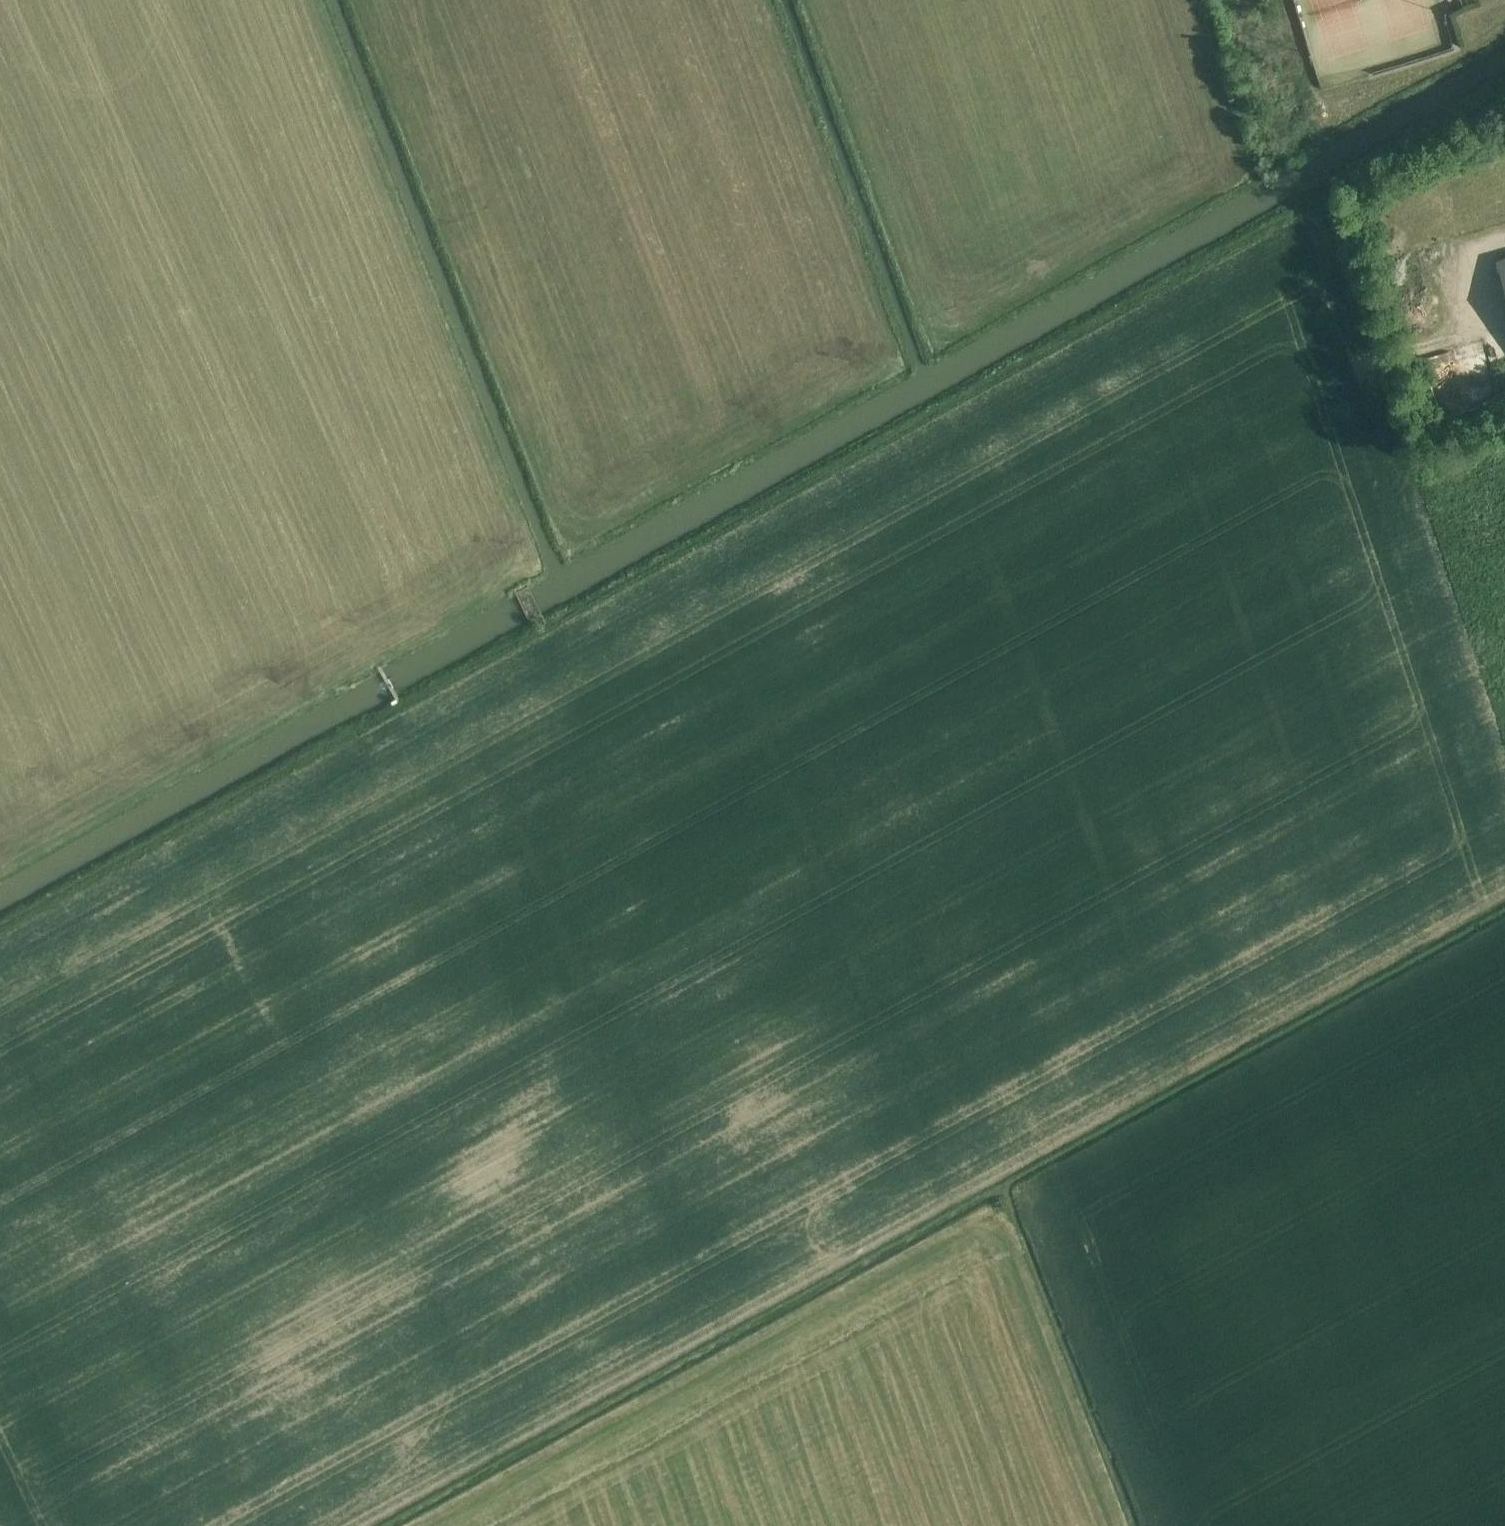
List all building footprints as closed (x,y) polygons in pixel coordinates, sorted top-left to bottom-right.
[(1393,35),(1430,24),(1422,0),(1382,0),(1393,35)]
